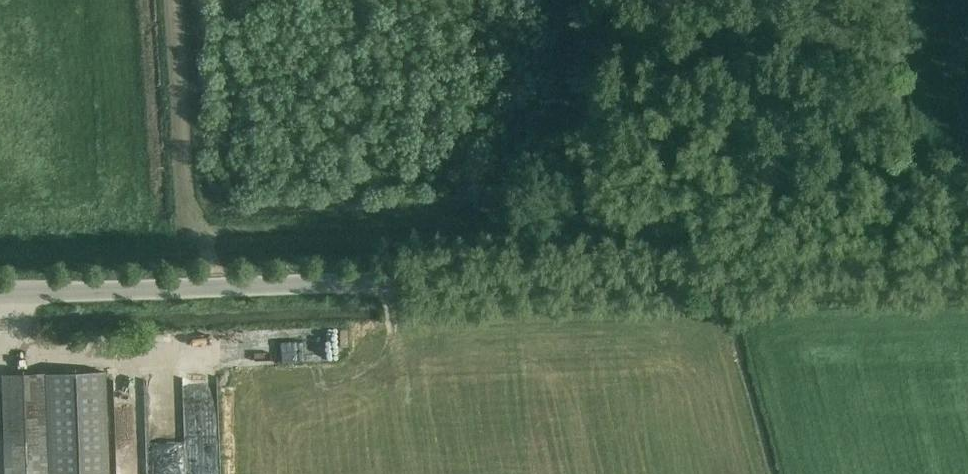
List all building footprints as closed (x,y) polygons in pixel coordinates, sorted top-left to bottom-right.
[(104,371),(2,375),(6,473),(108,473),(104,371)]
